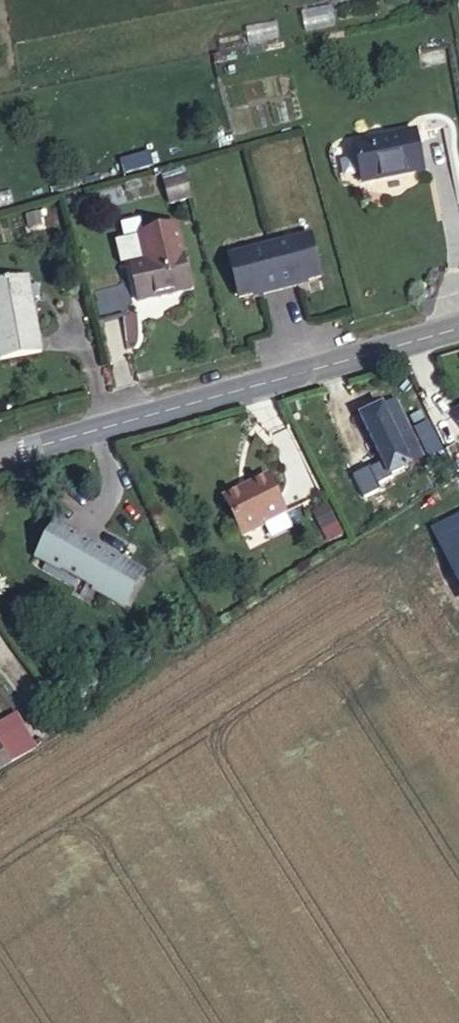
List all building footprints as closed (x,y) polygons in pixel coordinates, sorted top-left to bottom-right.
[(381,173),(431,166),(424,124),(373,132),(381,173)] [(180,174),(162,178),(166,199),(185,194),(180,174)] [(176,225),(143,232),(149,259),(181,251),(176,225)] [(313,232),(272,241),(281,285),(298,282),(298,279),(322,273),(313,232)] [(264,289),(281,285),(272,241),(231,250),(240,292),(264,287),(264,289)] [(188,288),(181,251),(149,259),(130,263),(134,281),(138,298),(188,288)] [(0,280),(0,358),(32,356),(30,301),(29,290),(29,279),(0,280)] [(138,298),(134,281),(92,289),(98,318),(123,313),(123,311),(123,309),(123,307),(123,306),(126,303),(129,300),(130,300),(138,298)] [(391,388),(352,403),(379,470),(420,456),(391,388)] [(271,475),(226,496),(245,536),(267,525),(265,523),(288,512),(271,475)] [(326,542),(343,534),(326,500),(309,508),(326,542)] [(441,522),(458,568),(458,515),(441,522)] [(58,519),(45,552),(128,585),(141,552),(58,519)] [(148,555),(141,552),(128,585),(134,588),(148,555)] [(24,704),(0,719),(0,748),(37,726),(24,704)]
